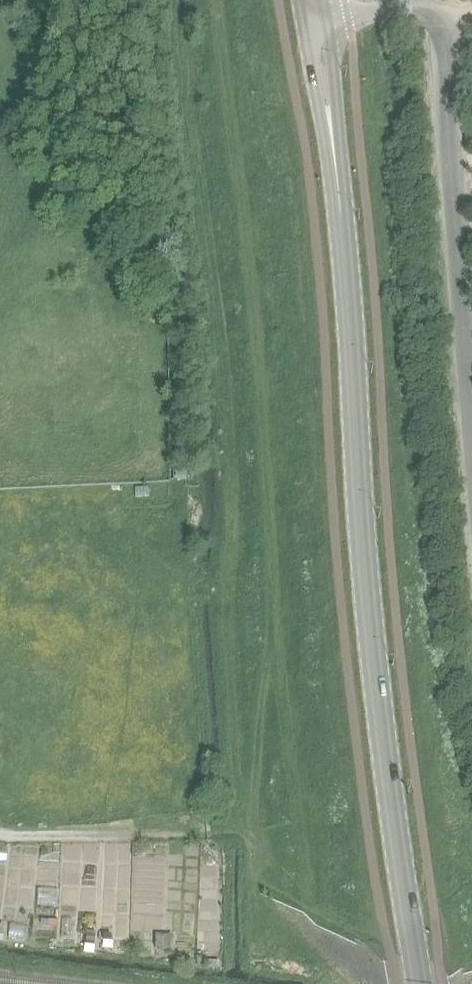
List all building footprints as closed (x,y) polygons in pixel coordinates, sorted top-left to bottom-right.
[(134,497),(149,496),(148,487),(134,488),(134,497)] [(86,934),(85,944),(93,944),(94,934),(86,934)] [(156,936),(156,947),(172,947),(172,936),(156,936)]
